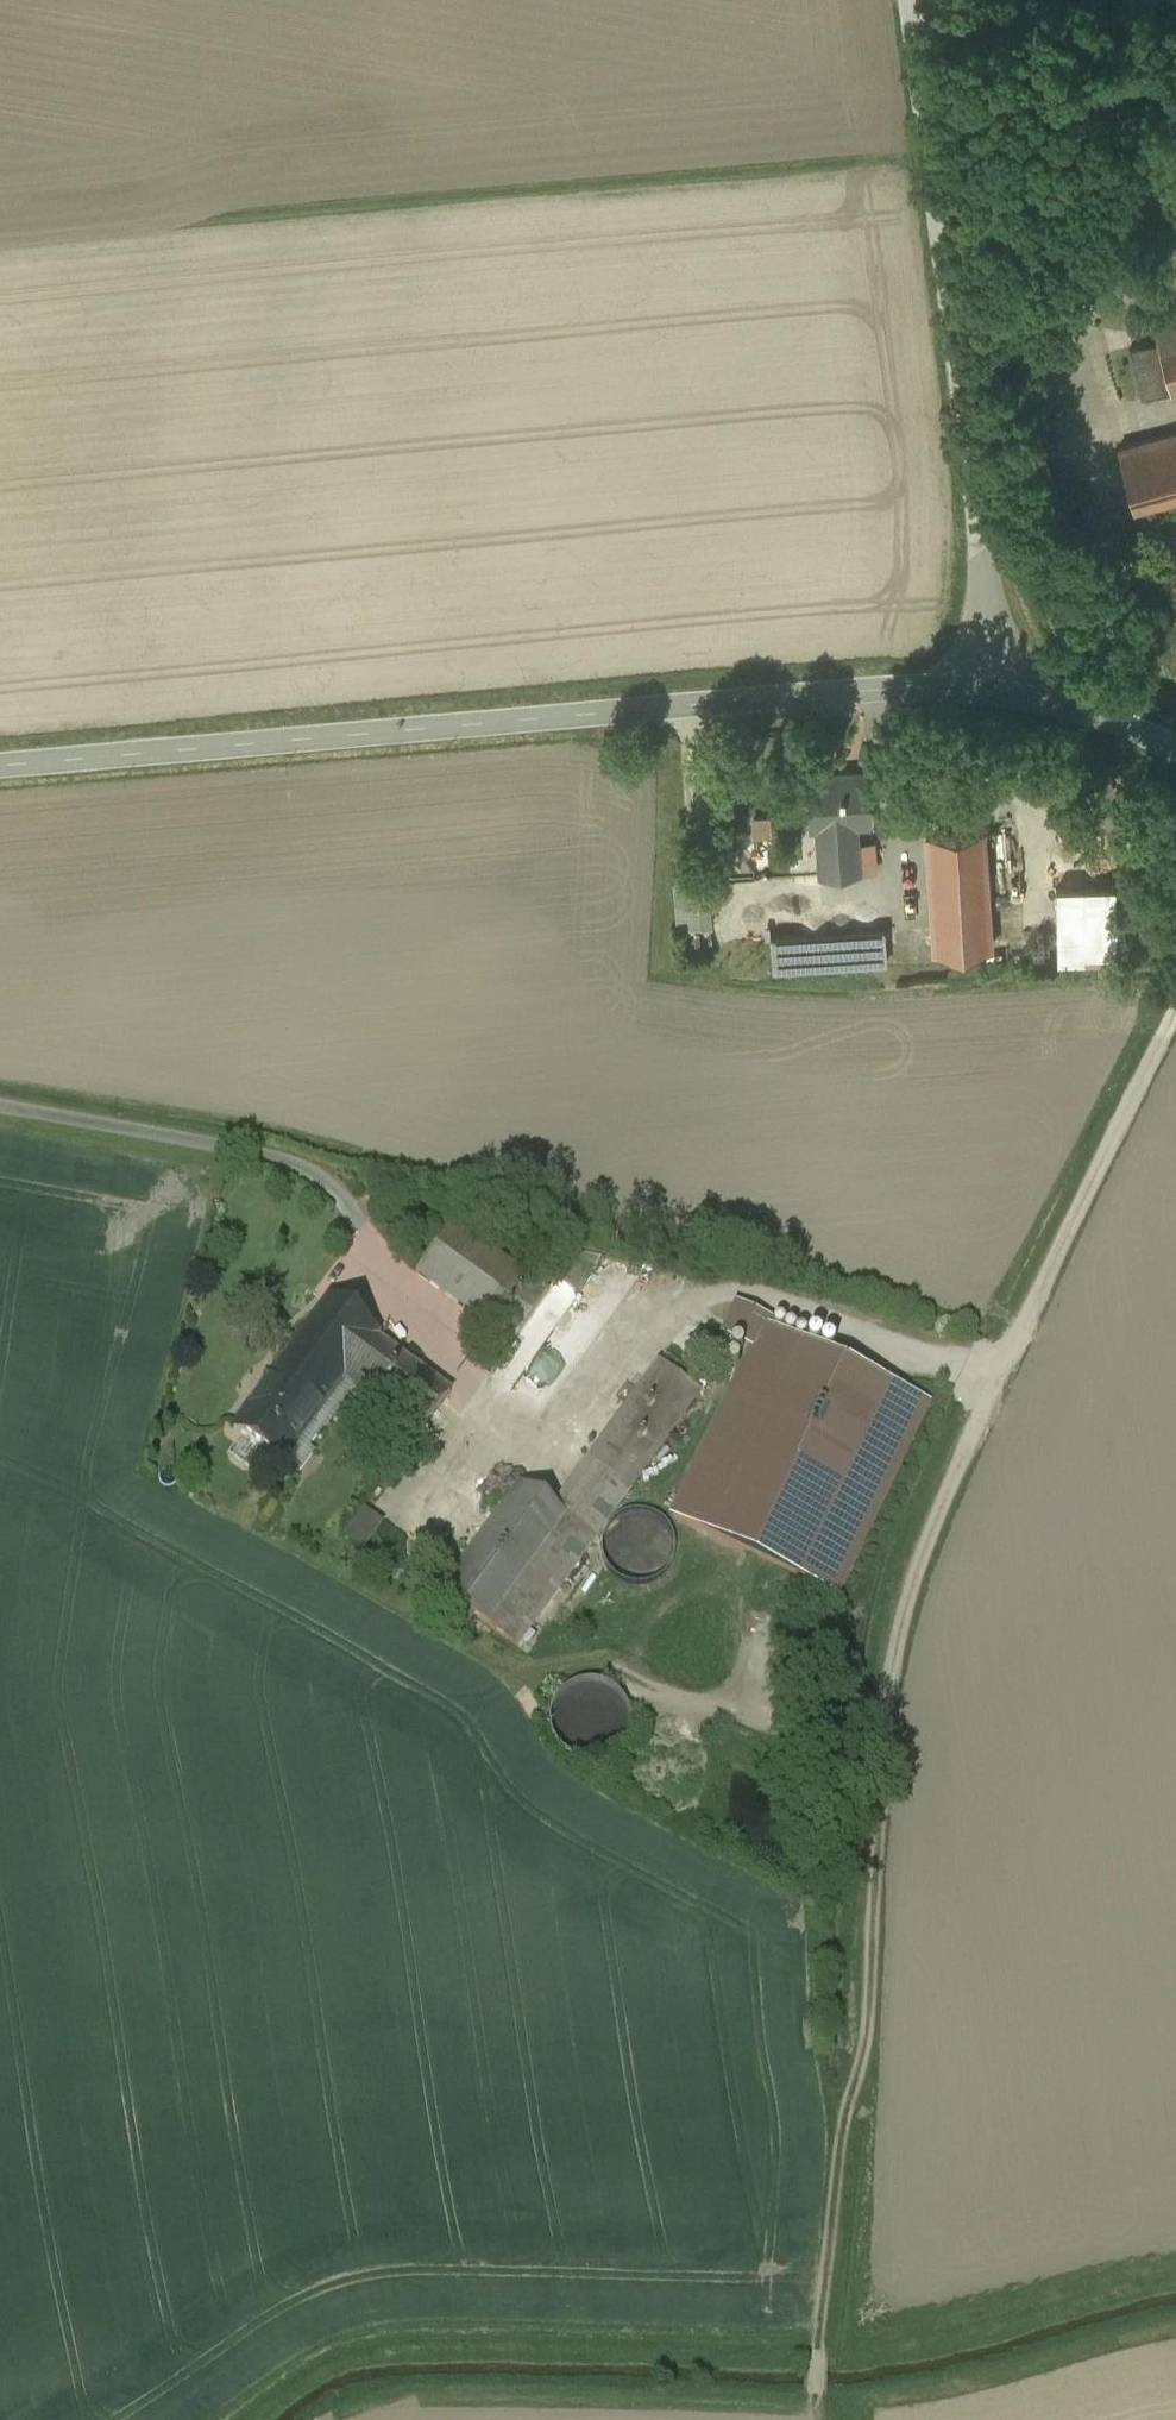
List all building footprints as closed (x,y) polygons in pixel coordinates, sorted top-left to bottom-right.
[(1147,307),(1157,340),(1129,348),(1143,397),(1175,388),(1175,299),(1147,307)] [(1118,445),(1132,502),(1175,491),(1175,430),(1118,445)] [(864,772),(808,776),(811,826),(818,825),(821,873),(857,870),(853,823),(868,821),(864,772)] [(984,831),(926,835),(933,951),(991,947),(984,831)] [(708,881),(676,883),(679,928),(711,926),(708,881)] [(883,930),(770,938),(773,970),(886,962),(883,930)] [(513,1342),(548,1294),(449,1222),(414,1270),(513,1342)] [(288,1357),(334,1392),(343,1380),(418,1435),(449,1393),(376,1339),(379,1334),(331,1298),(288,1357)] [(737,1307),(723,1337),(753,1351),(764,1327),(767,1329),(770,1322),(737,1307)] [(767,1329),(764,1327),(753,1351),(673,1519),(835,1595),(926,1403),(767,1329)] [(281,1465),(334,1392),(288,1357),(234,1430),(281,1465)] [(554,1510),(520,1486),(442,1593),(517,1646),(700,1395),(659,1366),(554,1510)] [(369,1550),(393,1524),(375,1508),(351,1534),(369,1550)] [(660,1519),(650,1513),(637,1511),(626,1514),(616,1521),(609,1531),(606,1540),(607,1552),(610,1559),(616,1568),(621,1572),(632,1577),(645,1577),(656,1573),(665,1566),(670,1556),(673,1545),(671,1533),(668,1527),(660,1519)]
